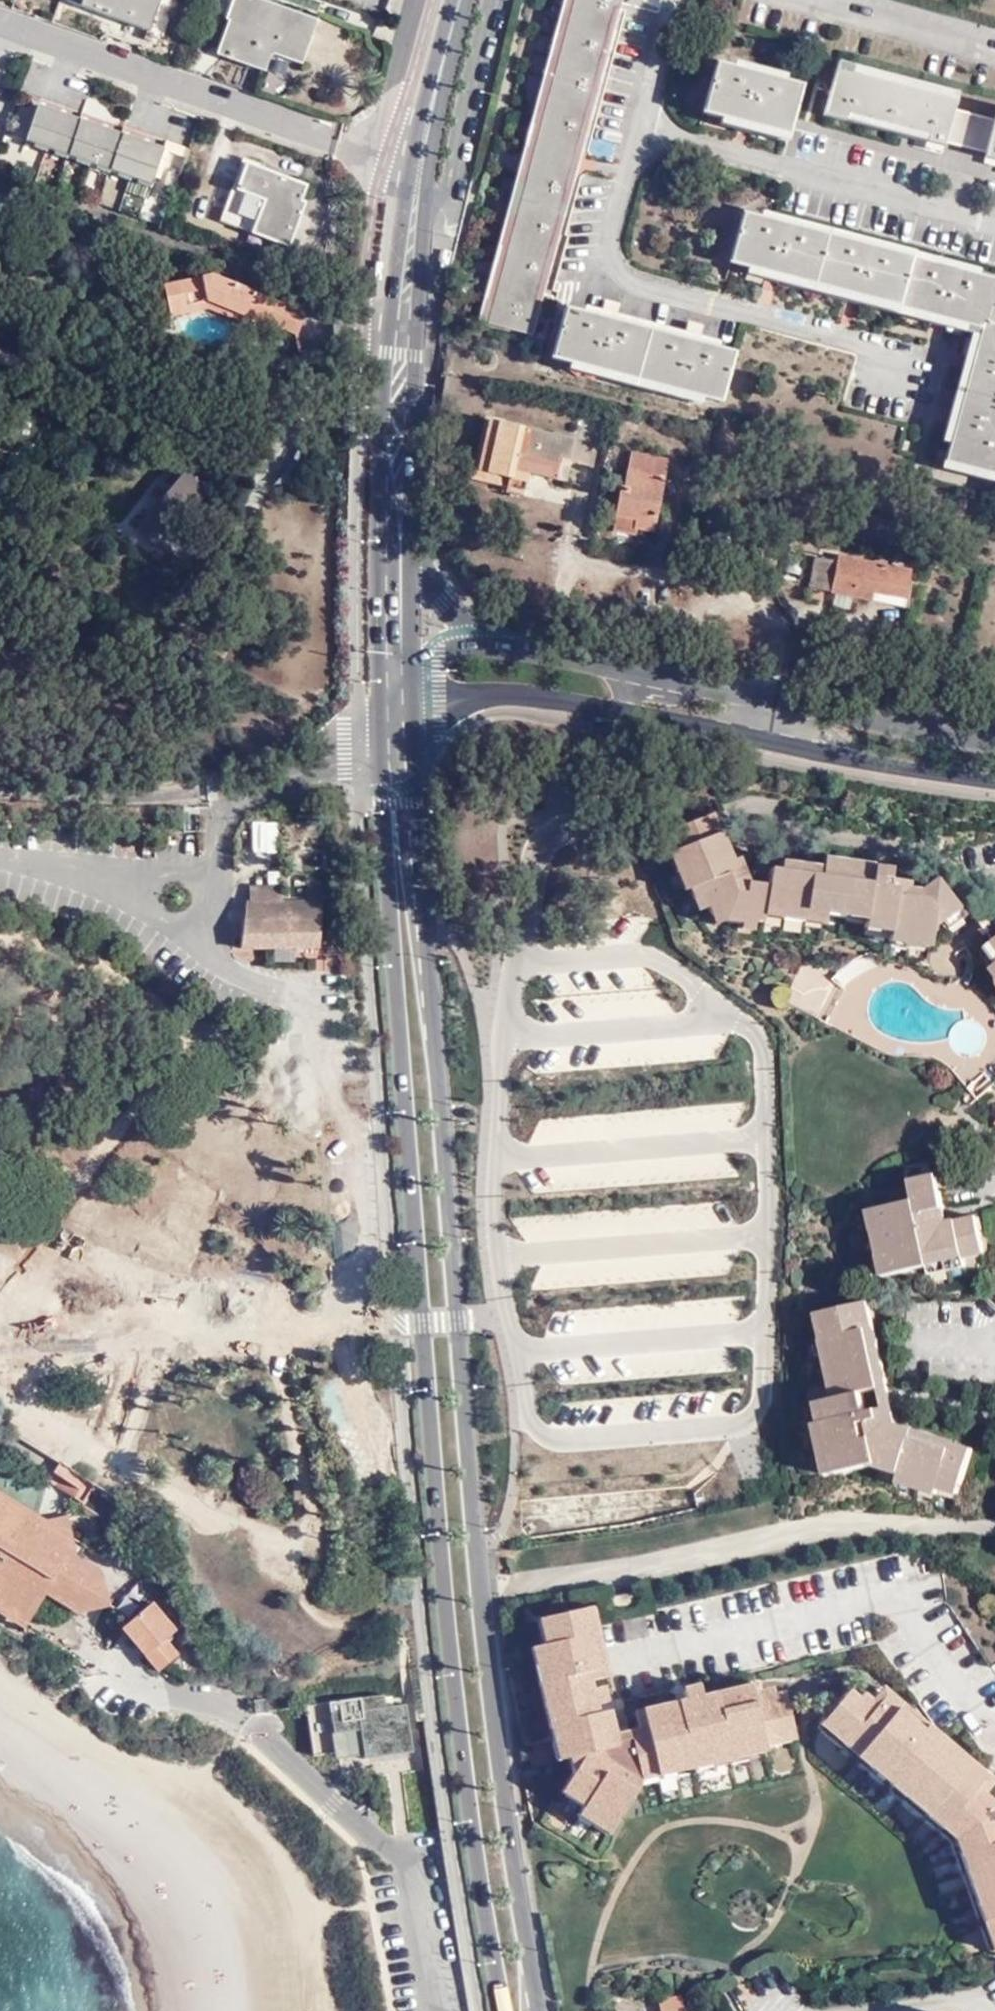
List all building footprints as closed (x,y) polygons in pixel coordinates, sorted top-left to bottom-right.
[(166,0),(89,0),(84,15),(152,37),(166,0)] [(328,26),(258,0),(256,7),(241,2),(231,26),(245,33),(234,64),(269,77),(276,62),(297,69),(307,42),(320,47),(328,26)] [(625,0),(574,0),(556,72),(496,328),(542,340),(585,164),(625,0)] [(297,69),(309,73),(320,47),(307,42),(297,69)] [(837,68),(823,122),(844,127),(846,121),(926,142),(925,147),(933,150),(941,152),(943,146),(983,158),(982,163),(991,166),(994,167),(994,113),(991,125),(950,114),(954,99),(837,68)] [(783,142),(796,93),(765,85),(766,78),(751,75),(750,81),(714,71),(702,120),(734,129),(783,142)] [(153,190),(165,154),(41,110),(27,145),(153,190)] [(300,211),(310,188),(253,165),(243,189),(235,186),(221,222),(291,250),(308,216),(300,211)] [(753,223),(743,266),(775,276),(857,299),(952,327),(982,335),(975,363),(963,418),(951,469),(994,481),(994,287),(753,223)] [(306,334),(315,311),(288,301),(285,301),(218,277),(172,287),(179,311),(216,302),(249,315),(254,314),(306,334)] [(558,358),(724,408),(737,361),(688,347),(605,322),(570,312),(558,358)] [(564,478),(574,439),(494,420),(482,467),(515,474),(517,467),(564,478)] [(626,483),(621,510),(641,514),(640,522),(659,526),(676,455),(644,447),(636,484),(626,483)] [(137,529),(159,547),(209,489),(188,471),(137,529)] [(641,514),(621,510),(617,525),(638,529),(640,522),(641,514)] [(844,562),(837,592),(837,593),(876,603),(879,592),(910,600),(917,573),(845,555),(844,562)] [(814,587),(837,592),(844,562),(821,557),(814,587)] [(879,592),(876,603),(907,611),(910,600),(879,592)] [(711,813),(678,826),(684,845),(676,849),(683,870),(691,889),(694,899),(702,897),(707,909),(710,915),(718,912),(724,925),(741,927),(742,920),(755,923),(761,924),(762,918),(764,907),(783,910),(804,913),(825,916),(826,914),(827,905),(845,907),(865,910),(864,920),(888,923),(887,932),(907,935),(929,938),(931,925),(939,919),(957,907),(941,887),(932,876),(914,890),(906,889),(906,882),(881,880),(881,876),(830,869),(829,878),(771,870),(768,888),(749,885),(743,894),(738,894),(712,834),(719,831),(711,813)] [(684,845),(678,826),(669,830),(676,849),(684,845)] [(683,870),(676,849),(667,852),(675,873),(683,870)] [(683,870),(675,873),(683,893),(691,889),(683,870)] [(949,882),(941,887),(957,907),(962,914),(969,908),(949,882)] [(702,897),(694,899),(699,911),(707,909),(702,897)] [(320,947),(322,901),(251,902),(241,955),(250,956),(250,965),(277,967),(279,948),(320,947)] [(827,905),(826,914),(844,917),(845,907),(827,905)] [(764,907),(762,918),(781,920),(783,910),(764,907)] [(845,907),(844,917),(864,920),(865,910),(845,907)] [(962,914),(957,907),(939,919),(944,927),(962,914)] [(783,910),(781,920),(801,923),(804,913),(783,910)] [(718,912),(710,915),(716,928),(724,925),(718,912)] [(804,913),(801,923),(822,926),(825,916),(804,913)] [(742,920),(741,927),(740,933),(753,935),(755,923),(742,920)] [(888,923),(864,920),(862,928),(887,932),(888,923)] [(886,943),(906,945),(907,935),(887,932),(886,943)] [(927,948),(929,938),(907,935),(906,945),(927,948)] [(964,1245),(984,1240),(978,1216),(948,1222),(936,1171),(922,1174),(925,1188),(913,1190),(914,1198),(879,1206),(884,1227),(889,1251),(894,1273),(929,1264),(948,1260),(966,1256),(964,1245)] [(925,1188),(922,1174),(910,1178),(913,1190),(925,1188)] [(884,1227),(879,1206),(870,1209),(874,1229),(884,1227)] [(884,1227),(874,1229),(879,1253),(889,1251),(884,1227)] [(986,1250),(984,1240),(964,1245),(966,1256),(986,1250)] [(884,1275),(894,1273),(889,1251),(879,1253),(884,1275)] [(968,1266),(966,1256),(948,1260),(950,1270),(968,1266)] [(950,1270),(948,1260),(929,1264),(931,1274),(950,1270)] [(869,1299),(828,1309),(834,1334),(838,1355),(843,1375),(846,1393),(837,1396),(828,1398),(833,1420),(826,1422),(832,1449),(838,1473),(885,1462),(894,1459),(905,1464),(903,1474),(922,1480),(943,1486),(946,1477),(964,1482),(974,1445),(957,1440),(954,1448),(898,1432),(889,1433),(884,1409),(871,1412),(868,1393),(883,1389),(870,1330),(876,1329),(869,1299)] [(834,1334),(828,1309),(817,1312),(823,1336),(834,1334)] [(834,1334),(823,1336),(828,1357),(838,1355),(834,1334)] [(838,1355),(828,1357),(832,1377),(843,1375),(838,1355)] [(843,1375),(832,1377),(837,1396),(846,1393),(843,1375)] [(833,1420),(828,1398),(821,1399),(826,1422),(833,1420)] [(832,1449),(826,1422),(817,1424),(823,1450),(832,1449)] [(54,1479),(62,1465),(6,1431),(0,1440),(0,1446),(54,1479)] [(832,1449),(823,1450),(828,1475),(838,1473),(832,1449)] [(885,1469),(903,1474),(905,1464),(894,1459),(885,1462),(885,1469)] [(901,1483),(919,1488),(922,1480),(903,1474),(901,1483)] [(962,1491),(964,1482),(946,1477),(943,1486),(962,1491)] [(940,1494),(943,1486),(922,1480),(919,1488),(940,1494)] [(121,1579),(86,1557),(93,1551),(80,1541),(76,1544),(55,1528),(55,1521),(42,1512),(32,1513),(32,1506),(15,1496),(8,1498),(6,1490),(0,1486),(0,1608),(7,1612),(12,1606),(39,1624),(54,1602),(61,1598),(95,1619),(121,1579)] [(628,1604),(626,1593),(608,1597),(610,1608),(628,1604)] [(180,1631),(156,1601),(123,1627),(137,1644),(144,1639),(166,1667),(180,1655),(168,1641),(180,1631)] [(144,1639),(137,1644),(159,1672),(166,1667),(144,1639)] [(568,1759),(541,1644),(530,1646),(556,1762),(568,1759)] [(758,1736),(788,1730),(779,1692),(751,1698),(749,1693),(716,1700),(718,1711),(701,1715),(702,1721),(683,1726),(682,1719),(690,1717),(688,1707),(642,1718),(645,1735),(630,1739),(637,1770),(653,1767),(760,1741),(758,1736)] [(907,1722),(879,1699),(867,1711),(843,1693),(825,1713),(835,1722),(827,1730),(842,1742),(844,1739),(892,1776),(955,1828),(956,1832),(987,1916),(984,1918),(989,1934),(994,1932),(994,1832),(988,1811),(968,1794),(979,1781),(925,1736),(914,1750),(895,1734),(907,1722)] [(413,1752),(406,1704),(386,1707),(384,1694),(307,1706),(314,1757),(347,1751),(346,1741),(362,1739),(363,1749),(365,1759),(413,1752)] [(718,1711),(716,1700),(699,1704),(701,1715),(718,1711)] [(835,1722),(825,1713),(812,1729),(836,1749),(842,1742),(827,1730),(835,1722)] [(925,1736),(907,1722),(895,1734),(914,1750),(925,1736)] [(791,1741),(788,1730),(758,1736),(760,1741),(761,1748),(791,1741)] [(346,1741),(347,1751),(363,1749),(362,1739),(346,1741)] [(842,1742),(836,1749),(946,1839),(956,1832),(955,1828),(892,1776),(844,1739),(842,1742)] [(761,1748),(760,1741),(653,1767),(655,1776),(656,1781),(764,1757),(761,1748)] [(655,1776),(653,1767),(637,1770),(639,1780),(655,1776)] [(560,1795),(582,1808),(587,1800),(565,1787),(560,1795)] [(605,1836),(612,1826),(582,1808),(575,1819),(605,1836)] [(946,1839),(975,1920),(984,1918),(987,1916),(956,1832),(946,1839)] [(994,1948),(994,1932),(989,1934),(984,1918),(975,1920),(986,1951),(994,1948)] [(678,1997),(657,2001),(659,2010),(681,2010),(678,1997)]
